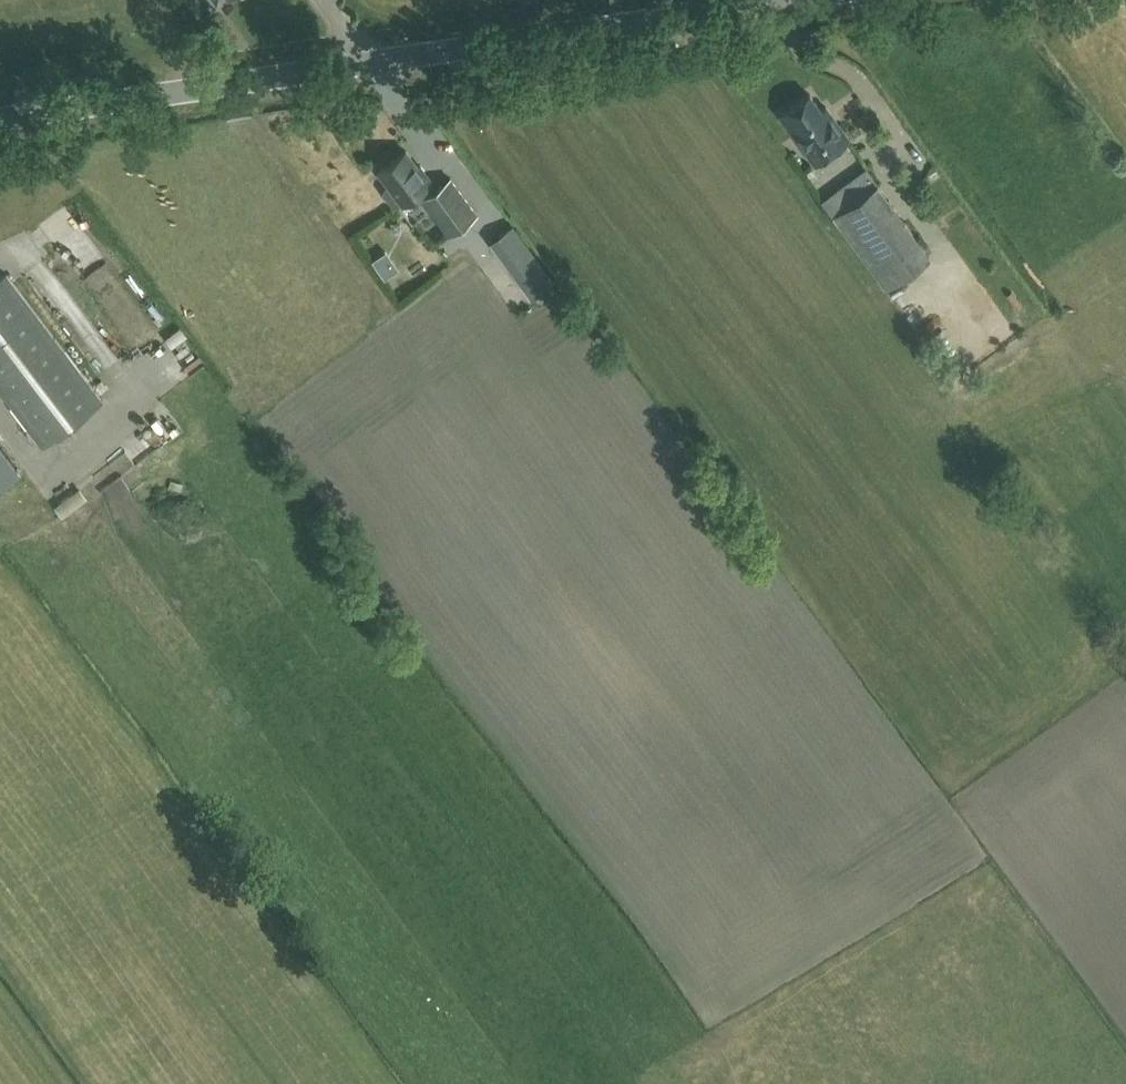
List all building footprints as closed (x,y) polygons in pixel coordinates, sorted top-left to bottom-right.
[(828,119),(809,93),(780,113),(815,163),(849,139),(833,116),(828,119)] [(433,189),(405,151),(378,170),(402,204),(417,193),(420,198),(433,189)] [(844,185),(860,177),(855,167),(839,175),(844,185)] [(447,235),(478,213),(450,177),(433,189),(420,198),(447,235)] [(885,286),(928,255),(876,183),(833,214),(885,286)] [(530,298),(555,279),(529,243),(513,224),(490,242),(530,298)] [(102,399),(6,274),(0,279),(0,390),(41,445),(102,399)] [(17,469),(0,447),(0,482),(17,469)] [(152,455),(120,470),(129,489),(161,474),(152,455)] [(82,488),(90,497),(115,477),(108,467),(82,488)] [(63,520),(87,503),(80,492),(56,510),(63,520)]
